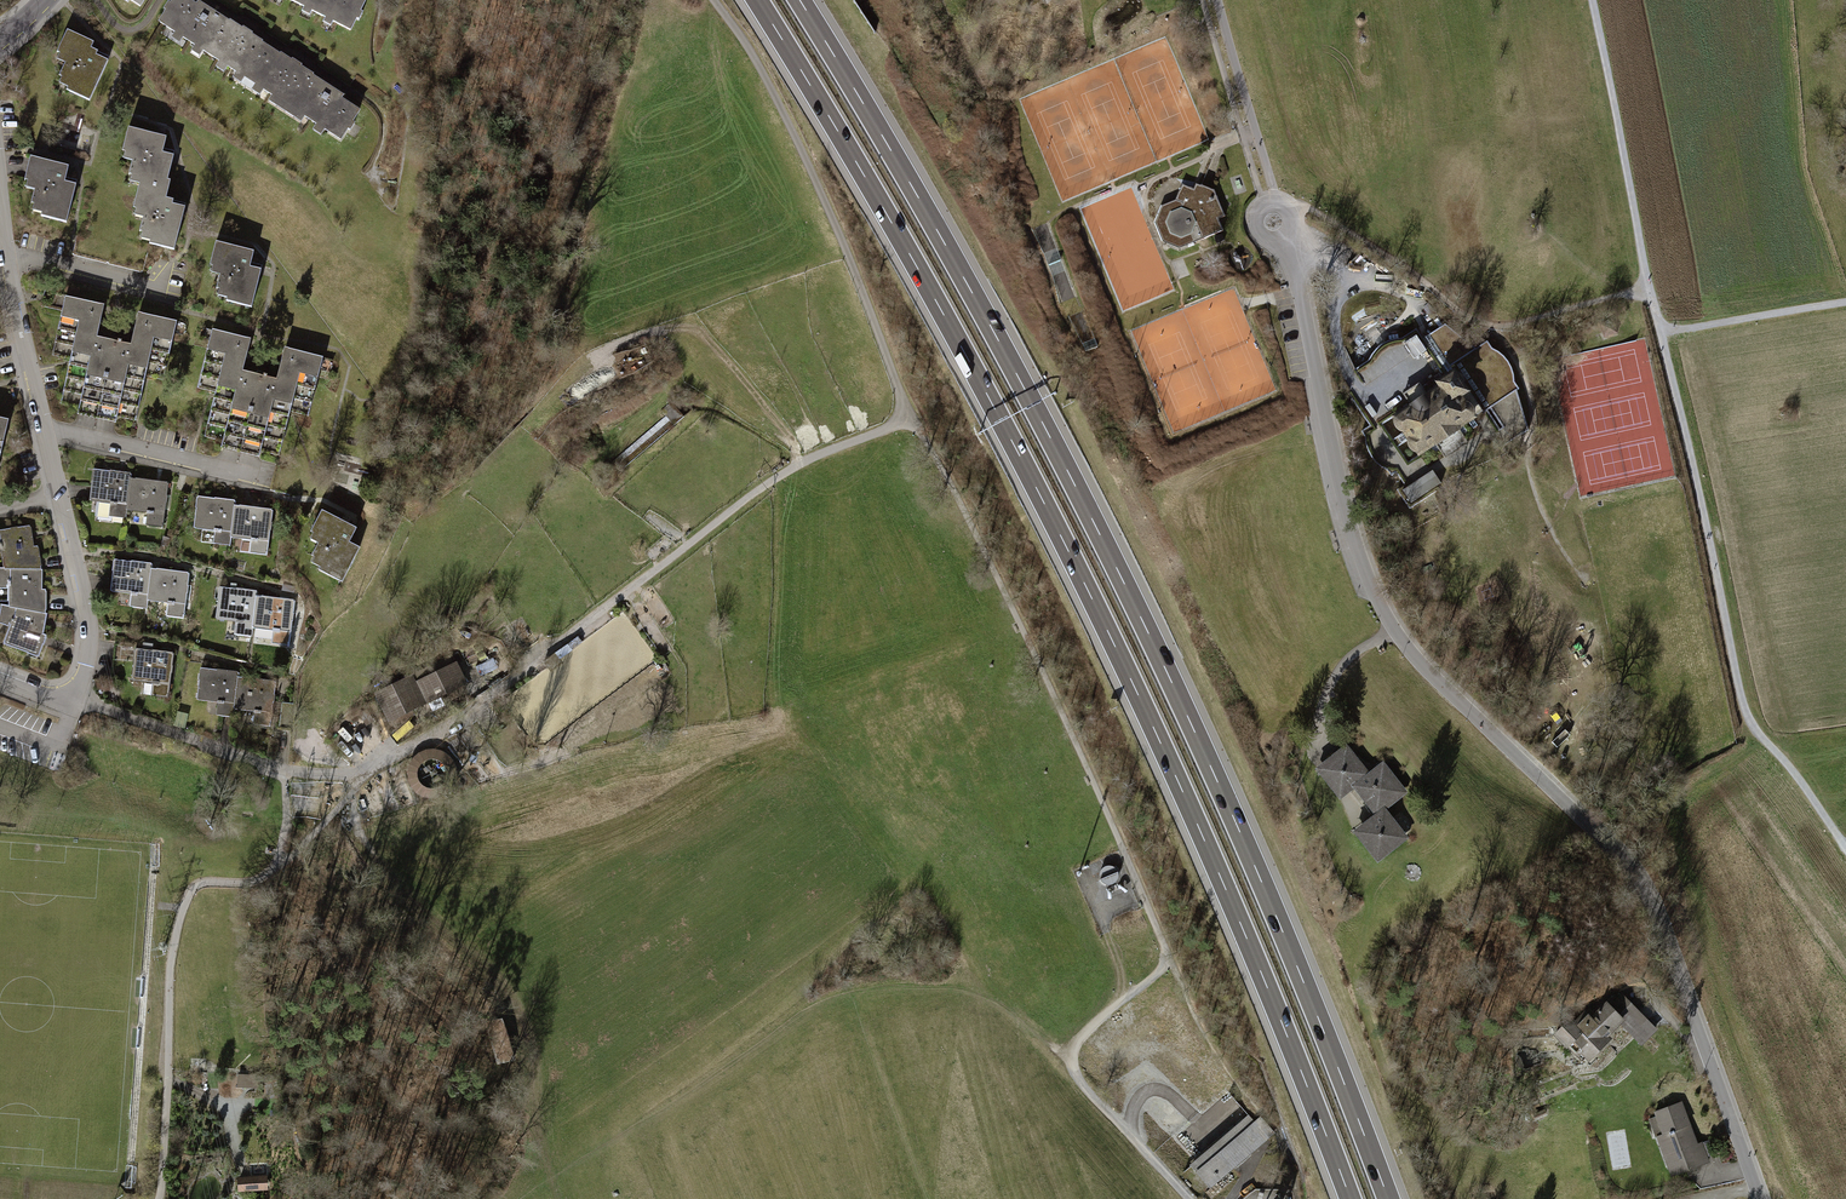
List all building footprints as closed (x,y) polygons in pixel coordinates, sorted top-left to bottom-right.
[(129,5),(131,3),(142,9),(148,0),(121,0),(129,5)] [(188,0),(175,0),(172,6),(169,4),(163,12),(166,14),(159,25),(176,36),(173,40),(180,45),(184,40),(197,48),(194,54),(201,58),(204,53),(220,64),(217,69),(226,75),(229,70),(237,74),(233,80),(261,98),(265,93),(273,98),(269,104),(303,126),(307,120),(317,127),(313,133),(323,139),(327,133),(344,143),(351,133),(353,134),(358,126),(356,124),(363,113),(344,101),(346,98),(315,78),(316,77),(303,68),(304,67),(294,61),(294,62),(283,55),(282,56),(264,45),(264,44),(253,37),(254,35),(244,29),(243,30),(231,22),(230,23),(200,4),(198,7),(188,0)] [(302,9),(299,14),(308,18),(310,14),(324,21),(321,26),(330,30),(332,26),(350,35),(356,23),(359,24),(363,15),(361,14),(367,2),(363,0),(283,0),(302,9)] [(68,29),(58,51),(61,52),(58,59),(67,63),(61,74),(61,75),(63,77),(60,83),(69,87),(67,90),(90,101),(109,60),(97,55),(99,51),(92,48),(95,42),(68,29)] [(151,244),(177,250),(186,207),(174,204),(175,200),(167,199),(171,181),(169,180),(174,155),(163,153),(167,137),(130,129),(125,151),(129,152),(127,159),(135,161),(132,174),(135,175),(134,181),(142,183),(136,209),(141,210),(139,217),(145,218),(142,232),(145,232),(143,239),(152,240),(151,244)] [(32,158),(26,180),(30,180),(28,186),(36,188),(33,203),(36,204),(34,210),(41,212),(40,216),(67,223),(77,185),(67,183),(70,167),(32,158)] [(1224,215),(1214,190),(1206,187),(1196,184),(1194,190),(1183,185),(1179,191),(1179,192),(1176,198),(1173,200),(1161,205),(1160,209),(1155,221),(1158,229),(1163,240),(1180,247),(1201,238),(1222,230),(1218,218),(1224,215)] [(217,243),(212,265),(215,266),(214,272),(222,274),(218,288),(221,289),(220,295),(227,297),(225,302),(253,308),(263,270),(252,268),(256,252),(217,243)] [(66,298),(53,356),(71,360),(61,403),(80,407),(78,414),(116,423),(117,416),(135,420),(144,376),(162,380),(175,322),(139,314),(132,346),(97,338),(105,306),(66,298)] [(1396,490),(1409,509),(1460,475),(1471,493),(1498,475),(1491,464),(1508,453),(1504,446),(1528,430),(1516,390),(1519,389),(1514,382),(1513,374),(1512,368),(1508,362),(1503,356),(1498,352),(1492,348),(1487,341),(1475,350),(1445,324),(1423,339),(1416,329),(1402,339),(1394,339),(1387,341),(1381,345),(1376,349),(1371,355),(1368,361),(1354,370),(1359,376),(1353,380),(1348,383),(1353,390),(1348,393),(1370,425),(1361,431),(1365,436),(1365,443),(1367,450),(1371,456),(1375,462),(1381,467),(1387,469),(1391,475),(1396,472),(1404,485),(1396,490)] [(212,332),(198,390),(216,394),(206,436),(224,441),(222,449),(260,458),(262,451),(279,455),(289,411),(307,416),(321,358),(285,349),(278,381),(243,373),(251,341),(212,332)] [(0,420),(0,457),(8,421),(0,420)] [(131,474),(93,470),(89,502),(110,505),(108,518),(126,520),(127,511),(130,479),(131,474)] [(168,483),(130,479),(127,511),(147,513),(146,526),(163,528),(168,483)] [(235,501),(197,497),(194,530),(214,532),(213,545),(231,547),(232,538),(235,507),(235,501)] [(273,510),(235,507),(232,538),(252,540),(251,553),(268,555),(273,510)] [(321,572),(343,583),(360,549),(350,544),(358,530),(323,512),(313,533),(315,535),(312,541),(320,545),(314,558),(316,559),(313,565),(322,569),(321,572)] [(4,569),(41,570),(37,547),(34,548),(30,526),(0,531),(0,551),(4,569)] [(152,564),(114,560),(110,593),(130,595),(129,608),(147,610),(148,601),(151,570),(152,564)] [(8,589),(8,607),(45,614),(45,590),(41,590),(41,570),(4,569),(0,569),(0,589),(8,589)] [(189,574),(151,570),(148,601),(168,604),(167,616),(184,618),(189,574)] [(257,591),(219,588),(216,620),(236,622),(235,636),(253,637),(253,629),(257,597),(257,591)] [(294,601),(257,597),(253,629),(274,631),(272,644),(290,645),(294,601)] [(4,644),(38,657),(45,636),(42,635),(45,614),(8,607),(1,605),(0,614),(0,624),(10,627),(4,644)] [(172,653),(134,649),(131,682),(151,684),(150,697),(168,699),(169,690),(172,653)] [(453,656),(376,694),(391,725),(468,687),(453,656)] [(238,672),(200,668),(197,701),(217,703),(215,716),(233,718),(234,709),(237,677),(238,672)] [(275,681),(237,677),(234,709),(254,711),(253,724),(271,726),(275,681)] [(414,772),(405,776),(418,802),(461,781),(443,744),(408,761),(414,772)] [(1349,745),(1317,770),(1342,802),(1358,790),(1377,814),(1357,829),(1382,860),(1413,835),(1392,808),(1411,792),(1387,761),(1371,773),(1349,745)] [(1112,866),(1106,867),(1102,871),(1101,877),(1103,884),(1108,888),(1115,886),(1120,883),(1121,875),(1118,869),(1112,866)] [(1601,975),(1548,1027),(1580,1060),(1618,1023),(1638,1043),(1654,1028),(1601,975)] [(498,1023),(484,1025),(489,1056),(503,1053),(498,1023)] [(1681,1100),(1646,1113),(1669,1175),(1710,1160),(1703,1140),(1696,1143),(1681,1100)] [(1196,1159),(1191,1163),(1210,1185),(1268,1137),(1249,1114),(1228,1132),(1196,1159)] [(267,1175),(238,1176),(239,1192),(267,1191),(267,1175)]
